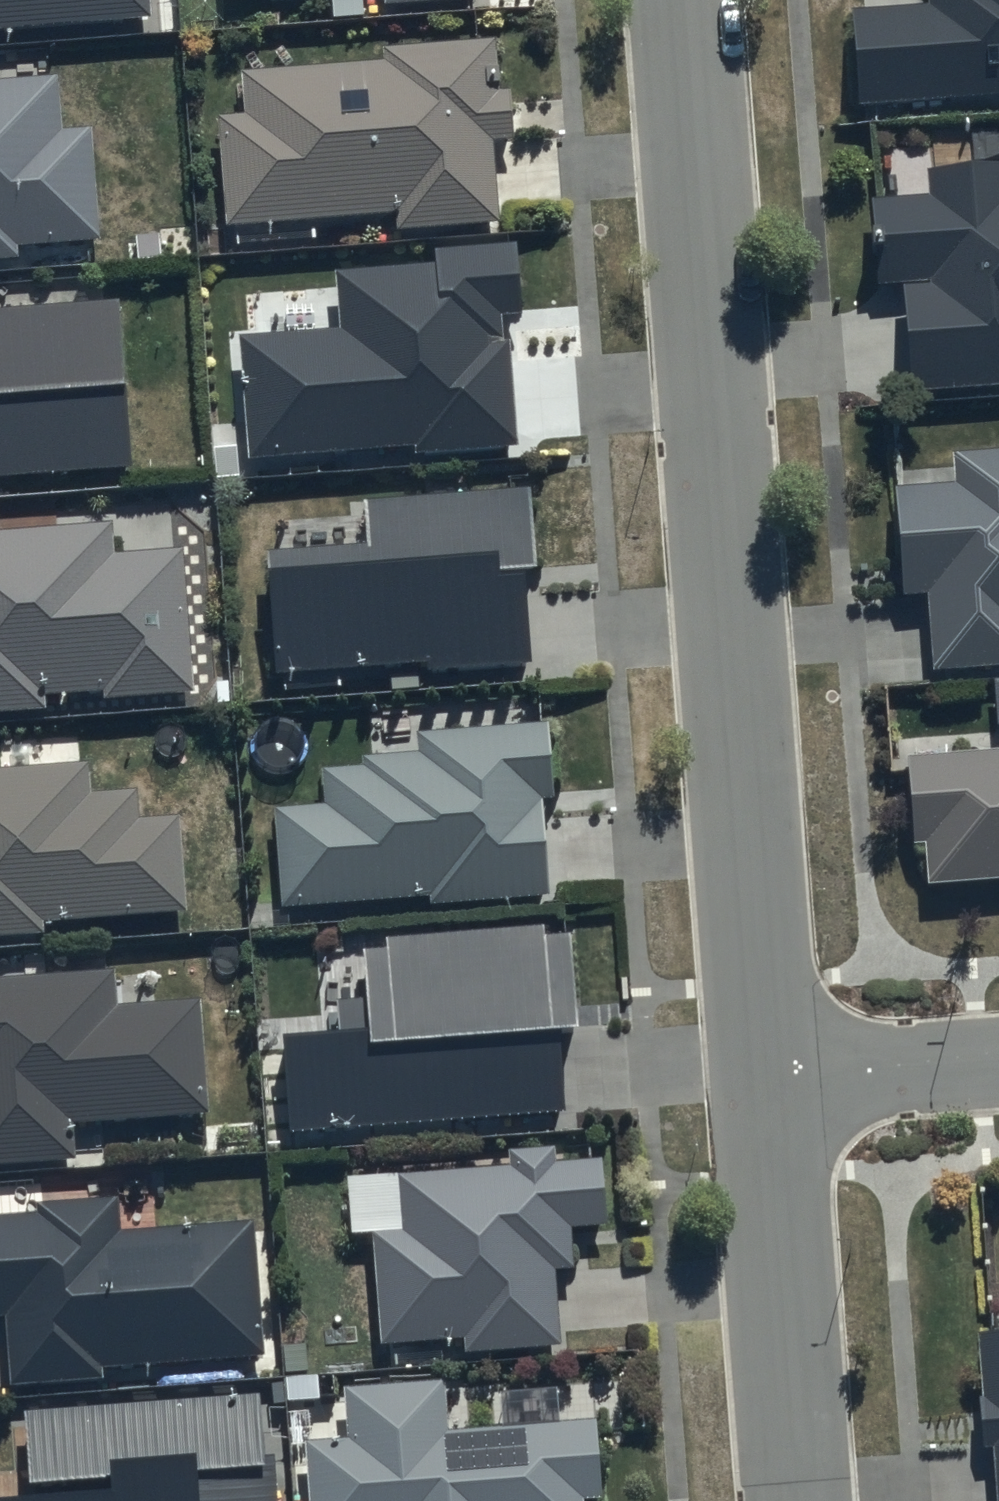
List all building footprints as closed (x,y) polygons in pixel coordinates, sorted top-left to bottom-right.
[(151,20),(150,0),(0,0),(0,30),(151,20)] [(927,7),(848,13),(855,111),(998,100),(998,0),(926,0),(927,7)] [(244,117),(218,119),(226,229),(395,216),(396,234),(500,226),(494,141),(512,140),(508,89),(502,90),(498,42),(384,50),(385,63),(241,74),(244,117)] [(19,261),(17,247),(99,241),(90,130),(62,133),(58,77),(0,81),(0,262),(19,261)] [(927,173),(929,199),(871,203),(878,288),(905,286),(913,396),(998,389),(998,168),(927,173)] [(521,318),(516,245),(433,251),(434,265),(335,272),(339,330),(238,337),(247,464),(416,452),(417,460),(517,453),(509,342),(503,343),(501,320),(521,318)] [(119,302),(0,311),(0,480),(131,470),(119,302)] [(955,457),(957,486),(895,490),(902,599),(928,597),(933,675),(998,670),(998,454),(955,457)] [(365,546),(265,553),(274,679),(429,668),(430,677),(529,670),(523,576),(537,575),(531,490),(362,502),(365,546)] [(0,530),(0,717),(48,714),(47,699),(104,695),(104,700),(194,695),(184,551),(116,555),(114,523),(0,530)] [(548,727),(416,736),(418,755),(361,758),(362,769),(324,772),(327,810),(276,813),(282,909),(431,900),(432,908),(548,901),(541,804),(553,803),(548,727)] [(910,760),(916,848),(928,847),(931,888),(998,883),(998,754),(910,760)] [(0,773),(0,941),(45,938),(44,925),(187,914),(180,818),(139,821),(137,794),(89,798),(87,767),(0,773)] [(571,935),(368,950),(372,1004),(338,1006),(340,1036),(280,1041),(288,1140),(563,1120),(557,1040),(578,1038),(571,935)] [(0,981),(0,1167),(74,1162),(72,1125),(211,1116),(203,1001),(120,1007),(117,974),(0,981)] [(403,1234),(373,1236),(380,1348),(464,1343),(465,1358),(561,1351),(556,1274),(576,1272),(573,1231),(606,1229),(601,1162),(557,1165),(556,1151),(507,1155),(508,1171),(399,1179),(403,1234)] [(0,1219),(0,1293),(5,1293),(11,1388),(104,1382),(103,1371),(264,1361),(255,1225),(122,1234),(119,1201),(36,1206),(37,1217),(0,1219)] [(981,1339),(986,1402),(981,1402),(984,1453),(994,1452),(997,1500),(998,1500),(998,1338),(981,1339)] [(305,1445),(309,1500),(601,1500),(595,1424),(448,1435),(445,1386),(345,1393),(348,1441),(305,1445)] [(48,1500),(279,1500),(276,1461),(263,1462),(258,1400),(27,1417),(32,1488),(47,1487),(48,1500)]
